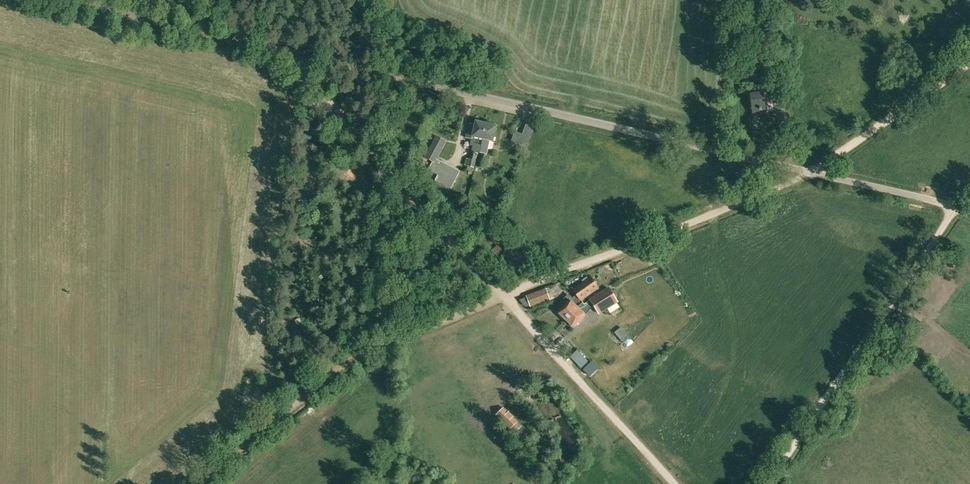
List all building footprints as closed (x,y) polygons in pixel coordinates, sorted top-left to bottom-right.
[(357,85),(350,82),(346,92),(352,95),(357,85)] [(750,94),(753,117),(767,116),(763,84),(754,85),(754,93),(750,94)] [(360,111),(354,114),(360,123),(365,120),(360,111)] [(469,123),(466,137),(471,139),(470,145),(473,145),(472,150),(475,151),(481,153),(488,123),(476,120),(475,125),(469,123)] [(532,133),(535,123),(531,121),(527,132),(532,133)] [(488,123),(481,153),(488,154),(491,140),(493,141),(497,125),(488,123)] [(436,136),(424,158),(430,160),(433,162),(429,169),(432,171),(438,174),(436,179),(451,188),(460,171),(442,161),(438,159),(447,141),(441,138),(436,136)] [(464,165),(466,165),(475,167),(478,153),(470,151),(468,159),(466,158),(464,165)] [(487,168),(489,156),(481,154),(478,167),(487,168)] [(497,244),(492,250),(497,256),(503,250),(497,244)] [(622,259),(607,265),(613,280),(624,275),(621,268),(625,266),(622,259)] [(560,312),(559,312),(566,319),(583,302),(581,300),(599,288),(592,277),(573,290),(576,295),(573,298),(560,312)] [(526,296),(527,298),(530,305),(530,307),(550,300),(546,288),(526,296)] [(609,288),(591,299),(593,304),(596,307),(599,313),(608,308),(611,306),(618,302),(609,288)] [(583,302),(566,319),(573,326),(585,314),(590,309),(589,308),(593,304),(591,299),(585,304),(583,302)] [(902,317),(896,323),(905,331),(910,326),(902,317)] [(618,337),(625,331),(621,326),(614,332),(618,337)] [(584,357),(577,363),(583,370),(590,364),(584,357)] [(504,407),(496,415),(514,434),(523,425),(504,407)]
